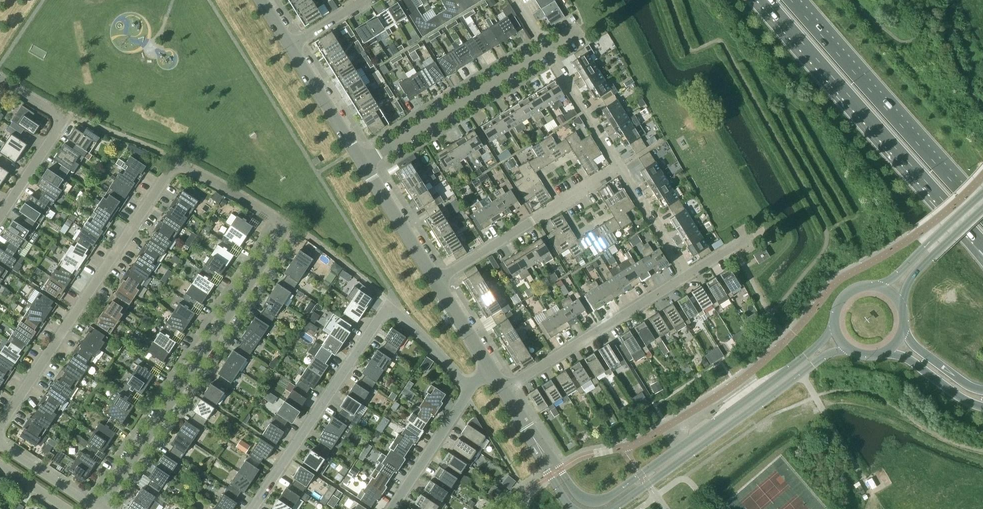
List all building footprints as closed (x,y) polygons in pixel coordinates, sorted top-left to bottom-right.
[(312,0),(295,0),(290,4),(290,3),(295,11),(312,0)] [(299,19),(317,8),(312,0),(295,11),(300,18),(299,19)] [(333,0),(330,0),(329,1),(327,2),(333,11),(338,8),(333,0)] [(408,14),(417,8),(412,0),(400,0),(408,14)] [(461,13),(453,0),(440,0),(446,9),(436,15),(442,25),(461,13)] [(461,13),(480,1),(479,0),(453,0),(461,13)] [(554,1),(554,0),(535,0),(541,9),(554,1)] [(541,9),(551,25),(564,17),(554,1),(541,9)] [(399,21),(407,17),(397,2),(387,9),(396,23),(398,28),(402,26),(399,21)] [(515,16),(516,15),(510,4),(502,9),(506,17),(498,22),(508,38),(517,32),(515,29),(521,26),(515,16)] [(322,16),(317,8),(299,19),(300,19),(305,27),(322,16)] [(423,37),(442,25),(436,15),(426,22),(417,8),(408,14),(423,37)] [(396,23),(387,9),(376,15),(385,30),(388,35),(392,33),(389,28),(396,23)] [(366,22),(375,37),(385,30),(376,15),(366,22)] [(485,20),(489,27),(499,43),(508,38),(498,22),(493,25),(488,18),(485,20)] [(364,43),(375,37),(366,22),(355,29),(364,43)] [(481,33),(491,49),(499,43),(489,27),(481,33)] [(319,50),(337,39),(332,31),(315,42),(320,50),(319,50)] [(472,38),(482,54),(491,49),(481,33),(472,38)] [(420,38),(418,35),(407,41),(409,45),(420,38)] [(463,44),(473,60),(482,54),(472,38),(463,44)] [(324,58),(341,47),(337,39),(319,50),(319,51),(320,50),(324,58)] [(463,44),(455,49),(465,65),(473,60),(463,44)] [(572,62),(578,71),(593,62),(590,56),(594,53),(589,44),(574,54),(577,59),(572,62)] [(328,65),(328,66),(346,55),(341,47),(324,58),(329,65),(328,65)] [(465,65),(455,49),(446,54),(456,70),(465,65)] [(446,54),(437,60),(447,76),(456,70),(446,54)] [(334,73),(351,62),(346,55),(328,66),(329,66),(329,65),(334,73)] [(338,81),(356,70),(351,62),(334,73),(338,80),(338,81)] [(435,83),(444,78),(434,62),(425,67),(435,83)] [(581,77),(574,81),(577,85),(599,71),(593,62),(578,71),(581,77)] [(417,73),(427,89),(435,83),(425,67),(417,73)] [(343,88),(360,77),(356,70),(338,81),(339,81),(343,88)] [(586,84),(589,90),(605,80),(599,71),(577,85),(579,89),(586,84)] [(408,78),(418,94),(427,89),(417,73),(408,78)] [(347,96),(365,85),(360,77),(343,88),(348,96),(347,96)] [(418,94),(408,78),(399,84),(409,100),(418,94)] [(555,80),(545,86),(558,107),(562,105),(559,99),(564,95),(555,80)] [(603,101),(614,95),(618,92),(613,84),(609,86),(605,80),(589,90),(595,99),(600,96),(603,101)] [(353,103),(370,93),(365,85),(347,96),(348,97),(348,96),(353,103)] [(545,86),(536,91),(546,107),(551,104),(554,110),(558,107),(545,86)] [(540,110),(546,107),(536,91),(527,97),(540,119),(544,116),(540,110)] [(357,111),(357,112),(375,100),(370,93),(353,103),(357,111)] [(601,109),(607,119),(623,109),(614,95),(603,101),(606,106),(601,109)] [(527,97),(517,103),(527,118),(532,115),(536,121),(540,119),(527,97)] [(362,119),(379,108),(375,100),(357,112),(358,111),(362,119)] [(517,103),(508,109),(522,130),(526,128),(522,122),(527,118),(517,103)] [(34,135),(40,125),(31,119),(35,113),(22,105),(12,120),(13,121),(10,126),(22,134),(25,129),(34,135)] [(366,127),(384,116),(379,108),(362,119),(367,126),(366,127)] [(518,133),(522,130),(508,109),(499,114),(509,130),(514,127),(518,133)] [(574,109),(564,115),(567,120),(577,114),(574,109)] [(611,124),(604,128),(606,132),(629,118),(623,109),(607,119),(611,124)] [(499,114),(490,120),(503,142),(507,139),(504,133),(509,130),(499,114)] [(389,124),(384,116),(366,127),(367,127),(372,135),(389,124)] [(546,124),(550,130),(559,124),(555,118),(546,124)] [(615,132),(619,137),(634,128),(634,127),(637,125),(637,122),(636,120),(632,119),(630,120),(629,118),(606,132),(609,136),(615,132)] [(503,142),(490,120),(480,126),(490,141),(496,138),(501,146),(505,144),(503,142)] [(630,144),(636,154),(647,147),(640,137),(646,133),(640,124),(634,128),(619,137),(625,147),(630,144)] [(76,144),(89,153),(100,137),(86,128),(83,133),(75,127),(67,138),(76,144)] [(540,138),(544,135),(540,128),(535,131),(540,138)] [(474,130),(464,136),(477,158),(481,155),(478,149),(483,146),(474,130)] [(564,138),(565,139),(572,150),(576,157),(596,144),(590,135),(581,140),(575,131),(564,138)] [(11,134),(5,143),(21,153),(27,144),(11,134)] [(540,139),(542,141),(554,161),(572,150),(565,139),(557,144),(551,135),(546,138),(545,137),(540,139)] [(477,158),(464,136),(455,142),(465,157),(470,154),(474,160),(477,158)] [(535,172),(554,161),(542,141),(532,147),(538,156),(529,161),(535,172)] [(446,147),(459,169),(463,167),(459,161),(465,157),(455,142),(446,147)] [(21,153),(5,143),(0,151),(0,153),(15,163),(21,153)] [(92,155),(89,153),(76,144),(73,149),(64,143),(59,151),(79,164),(84,157),(89,160),(92,155)] [(596,144),(576,157),(588,175),(599,169),(593,160),(602,154),(596,144)] [(459,169),(446,147),(436,153),(442,163),(446,169),(451,166),(455,172),(459,169)] [(59,170),(70,177),(79,164),(59,151),(54,159),(62,165),(59,170)] [(661,171),(649,151),(638,158),(645,168),(640,171),(646,181),(661,171)] [(503,153),(498,156),(501,162),(506,159),(503,153)] [(395,172),(401,181),(416,172),(412,164),(417,161),(413,154),(397,164),(400,169),(395,172)] [(131,156),(122,168),(140,180),(143,175),(141,173),(146,166),(131,156)] [(312,160),(316,165),(321,162),(318,157),(312,160)] [(515,166),(511,160),(505,163),(509,169),(515,166)] [(514,182),(520,192),(540,179),(535,172),(529,161),(529,160),(518,167),(523,176),(514,182)] [(3,181),(9,172),(0,166),(0,179),(3,181)] [(137,185),(140,180),(122,168),(114,180),(130,190),(135,183),(137,185)] [(479,168),(474,172),(477,176),(482,173),(479,168)] [(67,182),(70,177),(59,170),(56,174),(47,169),(42,177),(62,190),(62,189),(67,193),(72,186),(67,182)] [(642,190),(645,194),(667,180),(661,171),(646,181),(649,186),(642,190)] [(407,190),(428,177),(426,173),(420,177),(416,172),(401,181),(407,190)] [(62,190),(42,177),(37,185),(45,191),(42,195),(53,203),(62,190)] [(407,190),(413,200),(428,190),(425,185),(431,181),(428,177),(407,190)] [(478,178),(472,182),(475,187),(481,183),(478,178)] [(541,205),(551,198),(540,179),(520,192),(526,201),(535,196),(541,205)] [(130,190),(114,180),(107,192),(124,204),(127,199),(125,197),(130,190)] [(654,194),(657,199),(673,189),(667,180),(645,194),(647,198),(654,194)] [(608,184),(598,191),(609,210),(629,197),(623,188),(614,193),(608,184)] [(498,190),(511,212),(521,206),(511,190),(505,193),(501,187),(498,190)] [(668,206),(671,211),(682,204),(677,197),(682,194),(678,187),(673,190),(673,189),(657,199),(663,209),(668,206)] [(176,196),(173,201),(190,213),(198,201),(183,190),(178,198),(176,196)] [(423,206),(426,211),(437,205),(443,201),(437,191),(431,195),(428,190),(413,200),(419,209),(423,206)] [(511,212),(498,190),(494,192),(497,198),(492,202),(502,217),(511,212)] [(121,209),(124,204),(107,192),(99,204),(114,214),(119,207),(121,209)] [(215,192),(211,199),(218,203),(222,197),(215,192)] [(53,203),(42,195),(39,200),(30,194),(25,202),(45,216),(53,203)] [(609,210),(614,217),(620,228),(620,229),(632,222),(626,213),(635,207),(629,197),(609,210)] [(479,201),(493,223),(502,217),(492,202),(487,205),(483,199),(479,201)] [(182,225),(190,213),(173,201),(169,206),(171,208),(167,215),(182,225)] [(493,223),(479,201),(475,204),(479,210),(473,213),(483,229),(493,223)] [(45,216),(25,202),(20,211),(28,216),(25,221),(36,229),(45,216)] [(109,221),(114,214),(99,204),(91,216),(108,228),(111,223),(109,221)] [(691,219),(682,204),(671,211),(674,216),(669,219),(675,228),(691,219)] [(431,229),(446,219),(437,205),(426,211),(429,216),(425,219),(431,229)] [(465,210),(455,214),(458,221),(468,217),(465,210)] [(231,225),(246,236),(253,226),(254,228),(258,223),(240,211),(231,225)] [(547,235),(553,245),(573,232),(561,214),(551,220),(556,229),(547,235)] [(182,225),(167,215),(162,222),(160,220),(157,225),(174,237),(182,225)] [(105,233),(108,228),(91,216),(83,228),(98,238),(103,231),(105,233)] [(620,228),(614,217),(595,228),(608,248),(617,242),(612,233),(620,228)] [(436,238),(458,225),(455,221),(449,225),(446,219),(431,229),(436,238)] [(679,234),(672,238),(674,242),(697,228),(691,219),(675,228),(679,234)] [(36,229),(25,221),(22,226),(13,220),(8,228),(28,241),(33,244),(40,234),(35,230),(36,229)] [(174,237),(157,225),(153,230),(155,231),(151,239),(166,249),(174,237)] [(226,243),(239,252),(243,246),(242,246),(240,245),(246,236),(231,225),(225,235),(224,234),(224,235),(221,239),(226,243)] [(436,238),(442,247),(457,238),(454,232),(460,229),(458,225),(436,238)] [(28,241),(8,228),(3,236),(11,242),(8,247),(19,254),(28,241)] [(98,238),(83,228),(75,240),(92,252),(95,247),(93,246),(98,238)] [(595,228),(577,239),(584,250),(592,245),(598,254),(608,248),(595,228)] [(683,241),(687,247),(702,237),(697,228),(674,242),(677,246),(683,241)] [(189,247),(197,235),(193,232),(185,244),(189,247)] [(584,250),(577,239),(573,232),(553,245),(559,255),(568,249),(574,258),(585,251),(584,250)] [(711,252),(702,237),(687,247),(693,256),(698,253),(701,258),(711,252)] [(457,238),(442,247),(448,257),(453,254),(456,259),(466,252),(457,238)] [(541,238),(531,244),(541,260),(543,264),(553,258),(549,252),(543,242),(541,238)] [(158,261),(166,249),(151,239),(146,246),(144,244),(141,249),(158,261)] [(89,257),(92,252),(75,240),(69,249),(65,246),(62,249),(67,252),(82,262),(87,255),(89,257)] [(546,240),(543,242),(549,252),(552,250),(546,240)] [(211,254),(227,265),(233,256),(235,257),(239,252),(226,243),(223,248),(218,244),(217,245),(218,245),(211,254)] [(541,260),(531,244),(522,250),(532,265),(541,260)] [(610,250),(612,254),(618,251),(615,246),(610,250)] [(646,248),(659,270),(669,264),(659,248),(654,252),(650,246),(646,248)] [(17,272),(22,264),(21,264),(24,258),(19,254),(8,247),(5,251),(0,248),(0,260),(17,272)] [(300,250),(292,261),(305,271),(313,259),(308,255),(310,252),(305,248),(304,248),(302,251),(300,250)] [(641,260),(650,276),(659,270),(646,248),(642,251),(646,257),(641,260)] [(150,273),(158,261),(141,249),(137,254),(139,255),(135,263),(150,273)] [(755,255),(755,256),(759,262),(768,256),(764,249),(755,255)] [(526,269),(532,265),(522,250),(513,255),(526,277),(530,275),(526,269)] [(613,256),(609,250),(604,253),(607,259),(613,256)] [(77,270),(82,262),(67,252),(59,264),(76,276),(79,271),(77,270)] [(202,269),(207,272),(220,281),(223,275),(221,274),(227,265),(211,254),(205,264),(205,263),(205,264),(202,269)] [(522,279),(526,277),(513,255),(503,261),(505,265),(513,277),(518,274),(522,279)] [(628,260),(641,281),(650,276),(641,260),(635,263),(632,257),(628,260)] [(622,271),(632,287),(641,281),(628,260),(624,262),(618,265),(622,271)] [(294,287),(305,271),(292,261),(284,273),(287,275),(283,280),(294,287)] [(503,261),(500,263),(510,279),(513,277),(505,265),(503,261)] [(150,273),(135,263),(130,270),(128,268),(125,273),(142,285),(150,273)] [(335,263),(331,268),(330,269),(332,271),(337,275),(342,268),(335,263)] [(59,264),(51,276),(66,286),(71,279),(73,281),(76,276),(59,264)] [(8,271),(0,265),(0,283),(8,271)] [(609,271),(623,293),(632,287),(622,271),(618,265),(613,269),(609,271)] [(463,280),(469,290),(484,281),(475,266),(464,272),(467,278),(463,280)] [(726,295),(729,299),(733,296),(731,292),(741,286),(729,268),(720,274),(725,283),(720,285),(726,295)] [(331,271),(324,281),(330,284),(337,275),(331,271)] [(604,283),(614,298),(623,293),(609,271),(605,273),(609,279),(604,283)] [(192,283),(208,294),(214,285),(216,286),(215,286),(216,287),(220,281),(207,272),(204,277),(198,273),(198,274),(192,283)] [(119,287),(134,297),(142,285),(125,273),(121,278),(123,280),(119,287)] [(550,284),(554,281),(550,275),(546,278),(550,284)] [(62,294),(66,286),(51,276),(42,288),(60,300),(63,295),(62,294)] [(711,291),(706,294),(712,304),(714,308),(719,305),(729,299),(726,295),(720,285),(715,277),(705,283),(711,291)] [(488,278),(484,281),(469,290),(475,299),(496,286),(498,284),(496,280),(491,283),(488,278)] [(277,283),(270,295),(283,304),(294,287),(283,280),(280,285),(277,283)] [(564,285),(561,280),(556,283),(559,288),(564,285)] [(591,282),(604,304),(614,298),(604,283),(599,286),(595,280),(591,282)] [(604,304),(591,282),(587,285),(591,291),(585,294),(595,310),(604,304)] [(182,298),(200,310),(204,304),(203,304),(202,303),(208,294),(192,283),(186,293),(186,292),(185,293),(186,293),(182,298)] [(351,301),(365,310),(373,298),(370,297),(372,293),(366,290),(364,293),(355,286),(347,298),(351,301)] [(475,299),(480,308),(495,299),(492,294),(498,290),(496,286),(475,299)] [(712,304),(706,294),(701,286),(691,292),(697,300),(692,303),(698,313),(700,317),(705,314),(703,310),(712,304)] [(126,309),(134,297),(119,287),(114,294),(112,292),(109,297),(126,309)] [(54,309),(58,304),(40,292),(32,304),(47,315),(52,308),(54,309)] [(264,308),(261,313),(272,320),(283,304),(270,295),(262,306),(264,308)] [(683,321),(683,322),(686,325),(691,322),(688,318),(698,313),(692,303),(687,295),(677,301),(682,309),(678,312),(683,321)] [(569,296),(565,299),(579,320),(588,314),(578,299),(573,302),(569,296)] [(118,321),(126,309),(109,297),(105,302),(107,304),(103,311),(118,321)] [(173,312),(189,323),(195,314),(196,315),(197,315),(200,310),(182,298),(179,303),(178,303),(179,303),(173,312)] [(501,308),(495,299),(480,308),(486,318),(491,315),(494,320),(505,313),(504,313),(511,309),(508,304),(501,308)] [(560,310),(569,326),(579,320),(565,299),(561,301),(565,307),(560,310)] [(351,301),(340,318),(351,325),(355,320),(357,322),(365,310),(351,301)] [(304,310),(310,314),(315,306),(310,302),(304,310)] [(683,321),(678,312),(672,303),(663,309),(668,318),(663,321),(669,330),(672,334),(676,331),(686,325),(683,322),(683,321)] [(47,315),(32,304),(24,316),(41,328),(45,323),(43,322),(47,315)] [(547,310),(560,332),(569,326),(560,310),(555,313),(551,308),(547,310)] [(560,332),(547,310),(543,312),(547,318),(541,322),(551,338),(560,332)] [(96,316),(93,322),(110,333),(118,321),(103,311),(98,318),(96,316)] [(492,328),(498,337),(514,328),(508,319),(513,315),(510,311),(505,314),(505,313),(494,320),(497,325),(492,328)] [(182,332),(189,323),(173,312),(167,322),(166,321),(166,322),(167,322),(164,327),(181,339),(185,333),(184,333),(182,332)] [(320,316),(314,312),(309,320),(315,324),(320,316)] [(669,330),(663,321),(658,312),(648,318),(654,327),(649,330),(655,339),(657,343),(662,340),(660,336),(669,330)] [(261,337),(272,320),(261,313),(258,318),(255,316),(248,328),(261,337)] [(329,334),(343,343),(351,332),(348,330),(351,325),(340,318),(333,313),(323,329),(329,334)] [(16,328),(32,339),(36,332),(38,333),(41,328),(24,316),(16,328)] [(744,322),(748,328),(754,325),(750,318),(744,322)] [(646,345),(655,339),(649,330),(644,321),(634,327),(639,336),(635,339),(641,348),(645,355),(647,358),(651,355),(647,349),(648,349),(646,345)] [(314,333),(317,328),(307,322),(302,330),(306,333),(308,329),(314,333)] [(100,349),(108,337),(90,325),(87,331),(89,332),(84,339),(100,349)] [(154,341),(169,352),(176,343),(177,344),(181,339),(164,327),(160,332),(160,331),(159,332),(160,332),(154,341)] [(383,346),(395,354),(406,337),(392,327),(384,340),(387,341),(383,346)] [(27,346),(32,339),(16,328),(8,340),(26,352),(29,347),(27,346)] [(242,342),(239,346),(250,354),(261,337),(248,328),(240,340),(242,342)] [(498,337),(504,347),(525,333),(523,330),(517,333),(514,328),(498,337)] [(625,345),(621,348),(629,361),(633,359),(634,362),(645,355),(641,348),(635,339),(629,330),(620,336),(625,345)] [(504,347),(510,356),(525,346),(522,341),(528,337),(525,333),(504,347)] [(312,347),(329,358),(333,353),(335,355),(343,343),(329,334),(322,345),(315,341),(312,347)] [(733,338),(737,343),(742,340),(738,334),(733,338)] [(92,361),(100,349),(84,339),(79,346),(77,345),(74,350),(92,361)] [(0,352),(16,363),(20,356),(22,357),(26,352),(8,340),(0,352)] [(152,354),(149,359),(162,368),(166,362),(165,362),(163,361),(169,352),(154,341),(148,351),(147,350),(147,351),(152,354)] [(598,350),(603,358),(609,368),(610,367),(619,362),(621,366),(626,363),(618,349),(613,352),(608,344),(598,350)] [(665,345),(660,347),(665,354),(669,351),(665,345)] [(233,350),(225,361),(239,371),(250,354),(239,346),(236,351),(233,350)] [(370,361),(383,370),(395,354),(383,346),(380,351),(377,349),(370,361)] [(525,346),(510,356),(516,365),(520,363),(523,368),(534,361),(525,346)] [(719,346),(706,354),(712,363),(725,354),(719,346)] [(314,356),(307,368),(321,377),(329,365),(326,363),(329,358),(312,347),(308,352),(314,356)] [(73,356),(68,363),(84,373),(92,361),(74,350),(71,355),(73,356)] [(16,363),(0,352),(0,370),(10,376),(13,371),(11,370),(16,363)] [(584,359),(589,367),(595,376),(605,371),(607,374),(612,371),(610,367),(609,368),(603,358),(599,361),(594,352),(584,359)] [(433,361),(426,357),(420,367),(427,371),(433,361)] [(706,367),(710,365),(705,357),(702,359),(702,361),(706,367)] [(228,387),(239,371),(225,361),(218,373),(220,375),(217,380),(228,387)] [(383,370),(370,361),(362,373),(364,375),(361,380),(372,387),(383,370)] [(599,382),(595,376),(589,367),(585,370),(579,361),(570,367),(575,376),(581,385),(584,391),(585,392),(594,386),(594,385),(599,382)] [(76,385),(84,373),(68,363),(63,370),(61,369),(58,374),(76,385)] [(138,365),(132,374),(148,384),(154,375),(155,376),(155,377),(156,377),(159,371),(147,363),(143,367),(138,364),(138,365)] [(298,381),(296,384),(307,392),(310,387),(313,388),(321,377),(307,368),(302,376),(298,373),(295,379),(298,381)] [(0,370),(0,386),(4,380),(6,381),(10,376),(0,370)] [(581,385),(575,376),(570,379),(565,370),(555,376),(561,385),(567,394),(576,388),(580,394),(584,391),(581,385)] [(68,397),(76,385),(58,374),(55,379),(57,380),(52,387),(68,397)] [(122,388),(140,400),(144,395),(143,394),(143,395),(142,394),(148,384),(132,374),(126,383),(122,388)] [(569,398),(567,394),(561,385),(556,388),(551,379),(541,385),(546,394),(552,403),(562,397),(564,401),(569,398)] [(211,383),(203,395),(217,404),(228,387),(217,380),(214,385),(211,383)] [(348,395),(361,404),(372,387),(361,380),(358,384),(355,383),(348,395)] [(413,383),(409,381),(402,392),(406,395),(413,383)] [(650,385),(655,393),(662,390),(658,381),(650,385)] [(285,401),(299,410),(306,398),(304,397),(307,392),(296,384),(285,401)] [(428,393),(424,400),(438,409),(443,402),(441,401),(446,394),(431,384),(426,392),(428,393)] [(113,403),(128,413),(135,404),(136,405),(136,406),(140,400),(122,388),(118,385),(108,399),(113,403)] [(45,393),(42,398),(60,409),(68,397),(52,387),(47,394),(45,393)] [(400,391),(394,388),(388,397),(393,400),(400,391)] [(536,388),(527,394),(538,412),(548,406),(550,410),(555,407),(552,403),(546,394),(542,397),(536,388)] [(361,404),(348,395),(340,406),(342,408),(339,413),(356,424),(361,416),(355,413),(361,404)] [(52,421),(60,409),(42,398),(39,403),(41,404),(36,411),(52,421)] [(203,425),(214,408),(201,399),(193,411),(195,412),(192,417),(203,425)] [(433,417),(438,409),(424,400),(419,407),(417,405),(412,413),(427,422),(431,415),(433,417)] [(285,401),(274,418),(285,425),(288,420),(291,422),(299,410),(285,401)] [(399,404),(395,402),(391,408),(395,411),(399,404)] [(108,421),(121,429),(125,424),(124,423),(124,424),(122,423),(128,413),(113,403),(107,412),(106,412),(111,416),(108,421)] [(622,419),(632,413),(628,406),(626,407),(625,406),(617,411),(622,419)] [(29,417),(26,422),(44,433),(52,421),(36,411),(31,418),(29,417)] [(356,424),(339,413),(336,418),(333,416),(325,428),(339,437),(348,424),(354,427),(356,424)] [(405,428),(419,437),(424,430),(422,429),(427,422),(412,413),(408,420),(410,421),(405,428)] [(192,441),(203,425),(192,417),(189,422),(186,421),(178,432),(192,441)] [(389,420),(384,417),(376,428),(381,432),(389,420)] [(470,439),(467,444),(476,450),(480,452),(483,448),(484,449),(489,441),(484,437),(485,436),(486,434),(475,417),(474,417),(473,418),(472,419),(471,420),(470,421),(469,422),(468,423),(467,424),(461,433),(470,439)] [(274,418),(263,435),(276,444),(284,432),(282,430),(285,425),(274,418)] [(117,435),(121,429),(108,421),(105,425),(100,422),(99,422),(100,423),(94,432),(109,442),(115,433),(117,434),(117,435)] [(36,446),(44,433),(26,422),(23,427),(25,428),(20,435),(36,446)] [(317,446),(328,454),(339,437),(325,428),(318,440),(320,441),(317,446)] [(398,434),(394,441),(408,450),(413,443),(415,445),(419,437),(405,428),(400,435),(398,434)] [(89,449),(89,450),(102,458),(106,453),(105,452),(105,453),(103,452),(109,442),(94,432),(87,441),(78,436),(75,440),(89,449)] [(181,458),(192,441),(178,432),(171,444),(173,446),(170,451),(181,458)] [(51,438),(48,442),(53,446),(57,449),(60,444),(51,438)] [(260,438),(249,455),(260,463),(263,458),(266,459),(274,447),(260,438)] [(460,453),(457,458),(467,464),(466,464),(470,466),(473,462),(470,459),(476,450),(467,444),(458,438),(452,447),(460,453)] [(250,446),(241,440),(236,447),(245,453),(250,446)] [(391,449),(386,456),(401,465),(406,458),(404,457),(408,450),(394,441),(389,448),(391,449)] [(46,456),(53,446),(48,442),(41,453),(46,456)] [(311,449),(303,462),(322,474),(332,458),(327,455),(328,454),(317,446),(314,451),(311,449)] [(59,450),(52,460),(57,464),(64,453),(59,450)] [(102,458),(89,450),(86,454),(80,451),(80,452),(74,461),(90,471),(96,462),(98,463),(97,464),(98,464),(102,458)] [(54,455),(49,451),(46,456),(51,460),(54,455)] [(156,466),(170,475),(181,458),(170,451),(167,456),(164,454),(156,466)] [(460,473),(466,464),(467,464),(457,458),(449,452),(443,461),(451,467),(448,472),(457,478),(467,484),(470,479),(460,473)] [(396,473),(401,465),(386,456),(381,453),(377,460),(379,462),(375,468),(390,478),(394,471),(396,473)] [(249,455),(238,472),(252,481),(259,469),(257,467),(260,463),(249,455)] [(83,481),(90,471),(74,461),(68,470),(83,481)] [(295,479),(292,484),(303,491),(315,474),(301,465),(293,477),(295,479)] [(159,491),(170,475),(156,466),(148,477),(151,479),(148,484),(159,491)] [(344,476),(349,469),(344,466),(338,475),(341,478),(343,476),(344,476)] [(451,487),(457,478),(448,472),(440,466),(433,475),(442,481),(439,486),(448,492),(452,494),(455,490),(451,487)] [(349,471),(356,476),(359,472),(352,467),(349,471)] [(368,484),(382,493),(387,486),(385,485),(390,478),(375,468),(370,476),(372,477),(368,484)] [(227,489),(238,496),(241,491),(244,493),(252,481),(238,472),(227,489)] [(347,483),(353,474),(349,472),(343,481),(347,483)] [(432,495),(429,500),(439,506),(442,508),(446,504),(442,501),(448,492),(439,486),(430,480),(424,489),(432,495)] [(159,491),(148,484),(144,489),(142,487),(134,499),(148,508),(149,508),(155,508),(159,503),(154,500),(159,491)] [(286,487),(278,499),(292,508),(303,491),(292,484),(289,489),(286,487)] [(361,489),(356,497),(371,506),(376,499),(378,501),(382,493),(368,484),(363,491),(361,489)] [(331,485),(324,495),(330,499),(336,489),(331,485)] [(501,490),(493,485),(488,492),(496,498),(501,490)] [(216,505),(221,508),(233,508),(237,503),(235,501),(238,496),(227,489),(216,505)] [(167,497),(161,493),(158,498),(164,502),(167,497)] [(339,498),(333,494),(327,503),(334,507),(339,498)] [(439,506),(429,500),(421,494),(415,503),(423,508),(436,508),(439,506)] [(324,495),(320,502),(325,505),(330,499),(324,495)] [(134,499),(127,508),(147,508),(148,508),(134,499)] [(292,508),(278,499),(272,508),(291,508),(292,508)] [(467,504),(472,508),(475,503),(470,499),(467,504)] [(354,500),(349,508),(351,508),(367,508),(354,500)]
